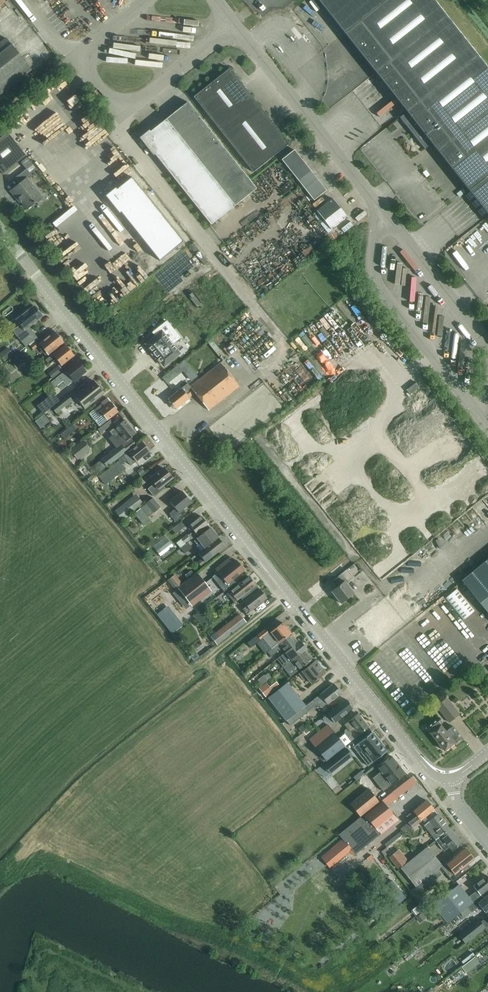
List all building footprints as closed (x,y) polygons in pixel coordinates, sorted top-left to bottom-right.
[(433,0),(318,0),(406,112),(400,117),(425,148),(431,143),(487,215),(487,69),(433,0)] [(5,38),(0,42),(0,94),(31,70),(26,63),(11,44),(5,38)] [(224,136),(260,107),(229,68),(193,97),(224,136)] [(211,224),(218,218),(235,205),(256,188),(187,102),(142,138),(211,224)] [(253,172),(289,143),(260,107),(224,136),(253,172)] [(69,135),(73,132),(67,124),(56,133),(68,149),(75,144),(69,135)] [(26,155),(7,132),(0,137),(0,171),(2,174),(26,155)] [(314,200),(326,190),(294,149),(286,156),(281,159),(297,180),(314,200)] [(36,170),(42,168),(38,156),(32,158),(36,170)] [(89,157),(69,173),(72,177),(92,161),(89,157)] [(35,202),(42,197),(27,179),(31,175),(26,168),(22,171),(14,178),(19,184),(11,191),(17,199),(18,197),(27,208),(35,202)] [(184,242),(133,178),(106,196),(120,213),(122,212),(160,261),(184,242)] [(77,203),(89,196),(84,189),(73,196),(77,203)] [(331,230),(347,217),(332,198),(313,214),(320,223),(324,220),(331,230)] [(262,205),(252,212),(255,217),(265,210),(262,205)] [(301,239),(291,248),(304,261),(313,252),(301,239)] [(26,346),(29,344),(33,340),(37,336),(29,326),(37,321),(36,320),(42,315),(38,311),(39,310),(36,306),(35,307),(34,305),(26,312),(16,320),(24,330),(21,333),(17,336),(26,346)] [(164,365),(178,353),(171,344),(179,337),(166,322),(154,332),(157,336),(147,344),(164,365)] [(373,330),(378,337),(383,333),(378,327),(373,330)] [(58,335),(54,331),(39,344),(47,354),(55,348),(63,342),(62,341),(63,339),(60,335),(58,335)] [(38,346),(33,340),(29,344),(33,349),(38,346)] [(73,355),(65,344),(57,351),(53,355),(52,354),(49,357),(49,356),(44,359),(49,365),(56,359),(61,365),(66,361),(73,355)] [(50,382),(51,384),(54,388),(63,380),(67,386),(73,380),(78,377),(86,371),(77,360),(70,366),(63,371),(50,382)] [(209,411),(240,386),(221,362),(190,387),(188,384),(176,393),(168,399),(175,409),(189,398),(195,393),(209,411)] [(52,378),(62,370),(58,365),(48,373),(52,378)] [(84,408),(103,393),(102,392),(103,389),(100,386),(98,386),(93,380),(74,396),(84,408)] [(43,413),(51,407),(59,401),(53,393),(37,405),(43,413)] [(55,413),(72,400),(67,394),(51,408),(55,413)] [(94,409),(89,413),(99,426),(107,420),(110,417),(118,411),(110,402),(107,398),(101,402),(102,403),(100,405),(94,409)] [(285,414),(290,422),(302,414),(297,406),(285,414)] [(298,427),(308,419),(305,414),(294,422),(298,427)] [(131,436),(135,433),(125,420),(117,426),(110,431),(117,439),(121,435),(126,440),(130,437),(131,438),(132,437),(131,436)] [(116,458),(135,444),(131,439),(123,446),(122,445),(112,453),(116,458)] [(78,459),(90,449),(83,440),(70,450),(78,459)] [(136,461),(149,450),(142,441),(129,451),(118,459),(119,460),(99,476),(105,484),(126,468),(122,463),(132,455),(136,461)] [(154,496),(158,493),(165,487),(162,485),(171,478),(163,467),(156,474),(151,478),(155,482),(147,488),(154,496)] [(175,521),(180,518),(186,513),(182,509),(191,502),(182,491),(169,501),(175,508),(169,513),(175,521)] [(134,494),(127,500),(135,510),(142,504),(134,494)] [(143,526),(150,521),(147,517),(160,507),(153,497),(133,513),(143,526)] [(122,520),(135,510),(127,500),(114,510),(122,520)] [(470,516),(474,513),(467,504),(462,508),(470,516)] [(191,539),(201,531),(208,525),(201,516),(193,522),(190,525),(194,531),(192,533),(191,532),(188,535),(187,533),(176,542),(180,548),(186,543),(185,543),(185,542),(190,538),(191,539)] [(175,533),(185,526),(181,521),(171,528),(175,533)] [(197,538),(194,540),(195,541),(197,544),(198,545),(201,543),(204,547),(218,537),(210,527),(202,534),(197,538)] [(163,558),(175,548),(165,536),(153,546),(163,558)] [(217,552),(225,546),(218,537),(204,547),(200,551),(198,552),(202,558),(197,562),(200,566),(206,562),(205,561),(211,556),(217,552)] [(184,553),(191,547),(187,542),(185,543),(186,543),(180,548),(184,553)] [(218,571),(212,576),(215,580),(224,591),(235,582),(233,579),(236,576),(244,570),(236,560),(232,563),(228,558),(221,564),(216,568),(218,571)] [(362,558),(355,562),(359,569),(366,566),(362,558)] [(461,581),(487,614),(487,559),(461,581)] [(340,603),(348,597),(354,593),(346,583),(353,578),(347,569),(339,575),(332,581),(337,587),(331,592),(340,603)] [(182,570),(178,574),(184,582),(189,578),(182,570)] [(191,605),(211,589),(197,572),(178,588),(191,605)] [(174,589),(181,584),(174,575),(167,581),(174,589)] [(241,597),(256,585),(249,576),(232,589),(227,593),(233,602),(241,597)] [(259,589),(256,585),(241,597),(248,606),(243,609),(246,614),(259,604),(266,598),(260,590),(260,591),(258,590),(259,589)] [(463,620),(474,610),(456,588),(444,598),(463,620)] [(368,622),(383,644),(424,616),(409,594),(368,622)] [(167,623),(176,616),(168,605),(159,612),(167,623)] [(203,626),(207,622),(199,611),(194,615),(203,626)] [(217,644),(246,622),(239,613),(211,636),(217,644)] [(251,647),(263,638),(271,648),(279,642),(279,643),(291,633),(282,622),(274,628),(268,633),(265,629),(257,635),(247,642),(251,647)] [(418,628),(391,649),(406,669),(434,647),(418,628)] [(271,648),(267,652),(270,656),(278,650),(282,647),(285,651),(285,652),(298,642),(291,633),(271,649),(271,648)] [(284,667),(304,651),(306,649),(300,640),(298,642),(285,652),(277,659),(284,667)] [(449,645),(399,684),(414,704),(465,665),(449,645)] [(299,669),(311,660),(304,651),(284,667),(287,671),(295,665),(299,669)] [(317,679),(322,676),(325,673),(315,660),(307,666),(303,669),(298,673),(303,679),(305,677),(311,684),(317,679)] [(276,682),(273,678),(265,684),(271,692),(286,680),(283,677),(276,682)] [(286,720),(305,705),(287,682),(268,697),(286,720)] [(265,696),(271,692),(264,683),(258,688),(265,696)] [(327,704),(333,699),(341,693),(333,683),(315,698),(305,705),(286,720),(290,725),(314,706),(314,707),(316,707),(318,705),(320,707),(322,707),(327,703),(327,704)] [(449,722),(459,714),(447,698),(436,706),(449,722)] [(334,723),(353,708),(346,699),(338,705),(334,709),(322,718),(326,724),(332,720),(334,723)] [(316,713),(309,719),(313,724),(320,718),(316,713)] [(349,721),(344,724),(347,728),(345,730),(345,734),(347,737),(352,733),(350,731),(354,728),(359,734),(360,733),(368,727),(357,714),(350,720),(349,721)] [(445,731),(439,724),(443,721),(440,717),(426,728),(439,744),(439,745),(441,748),(443,749),(444,750),(454,743),(455,745),(463,739),(452,725),(445,731)] [(339,738),(328,725),(309,740),(325,760),(344,745),(350,740),(347,737),(345,734),(339,738)] [(372,732),(358,743),(364,750),(359,754),(368,766),(387,750),(382,745),(372,732)] [(346,747),(332,758),(338,766),(352,755),(346,747)] [(392,784),(397,780),(405,773),(390,755),(383,761),(377,766),(381,771),(372,778),(383,791),(391,784),(392,784)] [(360,817),(379,802),(368,788),(349,804),(360,816),(360,817)] [(397,789),(391,792),(396,801),(402,797),(397,789)] [(409,821),(400,828),(401,830),(403,833),(404,833),(412,827),(422,819),(433,810),(433,809),(426,800),(418,806),(413,810),(406,816),(409,821)] [(360,816),(356,819),(359,823),(362,826),(373,840),(398,820),(387,807),(382,801),(361,818),(360,817),(360,816)] [(437,814),(433,810),(422,819),(425,823),(424,825),(426,829),(435,840),(449,828),(437,813),(437,814)] [(452,851),(461,843),(449,828),(435,840),(443,851),(449,846),(452,851)] [(344,840),(331,851),(336,858),(349,847),(344,840)] [(415,886),(441,865),(427,846),(400,868),(415,886)] [(447,862),(441,867),(452,881),(465,871),(463,868),(474,859),(472,857),(465,848),(447,862)] [(397,869),(408,861),(398,849),(388,857),(397,869)] [(481,895),(482,895),(481,894),(487,888),(487,877),(486,875),(473,886),(476,889),(468,896),(458,883),(446,893),(446,894),(433,904),(447,922),(468,906),(481,895)] [(395,899),(399,903),(406,897),(392,880),(385,885),(387,889),(382,893),(390,903),(395,899)] [(468,906),(472,911),(479,905),(485,912),(487,910),(487,894),(483,898),(481,895),(468,906)] [(480,921),(485,927),(484,927),(486,929),(487,927),(487,915),(480,921)] [(478,919),(459,935),(465,943),(484,927),(485,927),(480,921),(478,919)] [(467,952),(458,959),(462,963),(470,957),(467,952)] [(466,974),(479,963),(474,957),(461,967),(466,974)]
